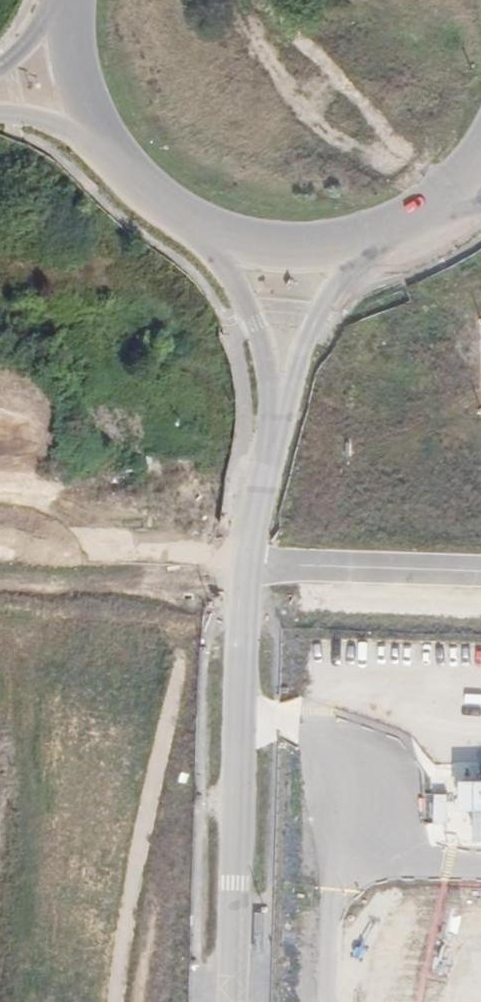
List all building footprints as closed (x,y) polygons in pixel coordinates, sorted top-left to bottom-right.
[(465,777),(464,808),(479,808),(478,838),(480,838),(480,777),(465,777)]
